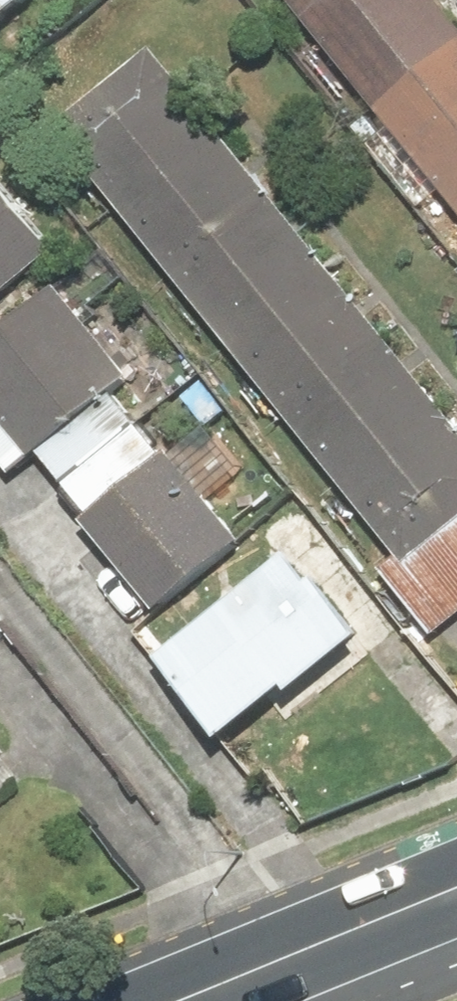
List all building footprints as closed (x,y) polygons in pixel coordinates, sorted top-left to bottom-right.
[(28,0),(0,0),(0,22),(28,0)] [(456,203),(456,9),(450,0),(298,0),(456,203)] [(166,45),(64,126),(404,555),(387,569),(441,636),(456,624),(456,412),(166,45)] [(63,248),(0,174),(0,301),(63,248)] [(93,419),(143,378),(67,284),(0,338),(0,411),(41,461),(93,419)] [(95,516),(90,520),(162,614),(249,546),(177,452),(170,458),(148,430),(73,488),(95,516)] [(193,635),(164,659),(233,742),(298,689),(306,698),(380,637),(330,577),(323,583),(295,550),(213,618),(207,610),(186,627),(193,635)] [(12,624),(0,609),(0,633),(12,624)] [(14,789),(2,774),(23,758),(0,729),(0,800),(14,789)]
